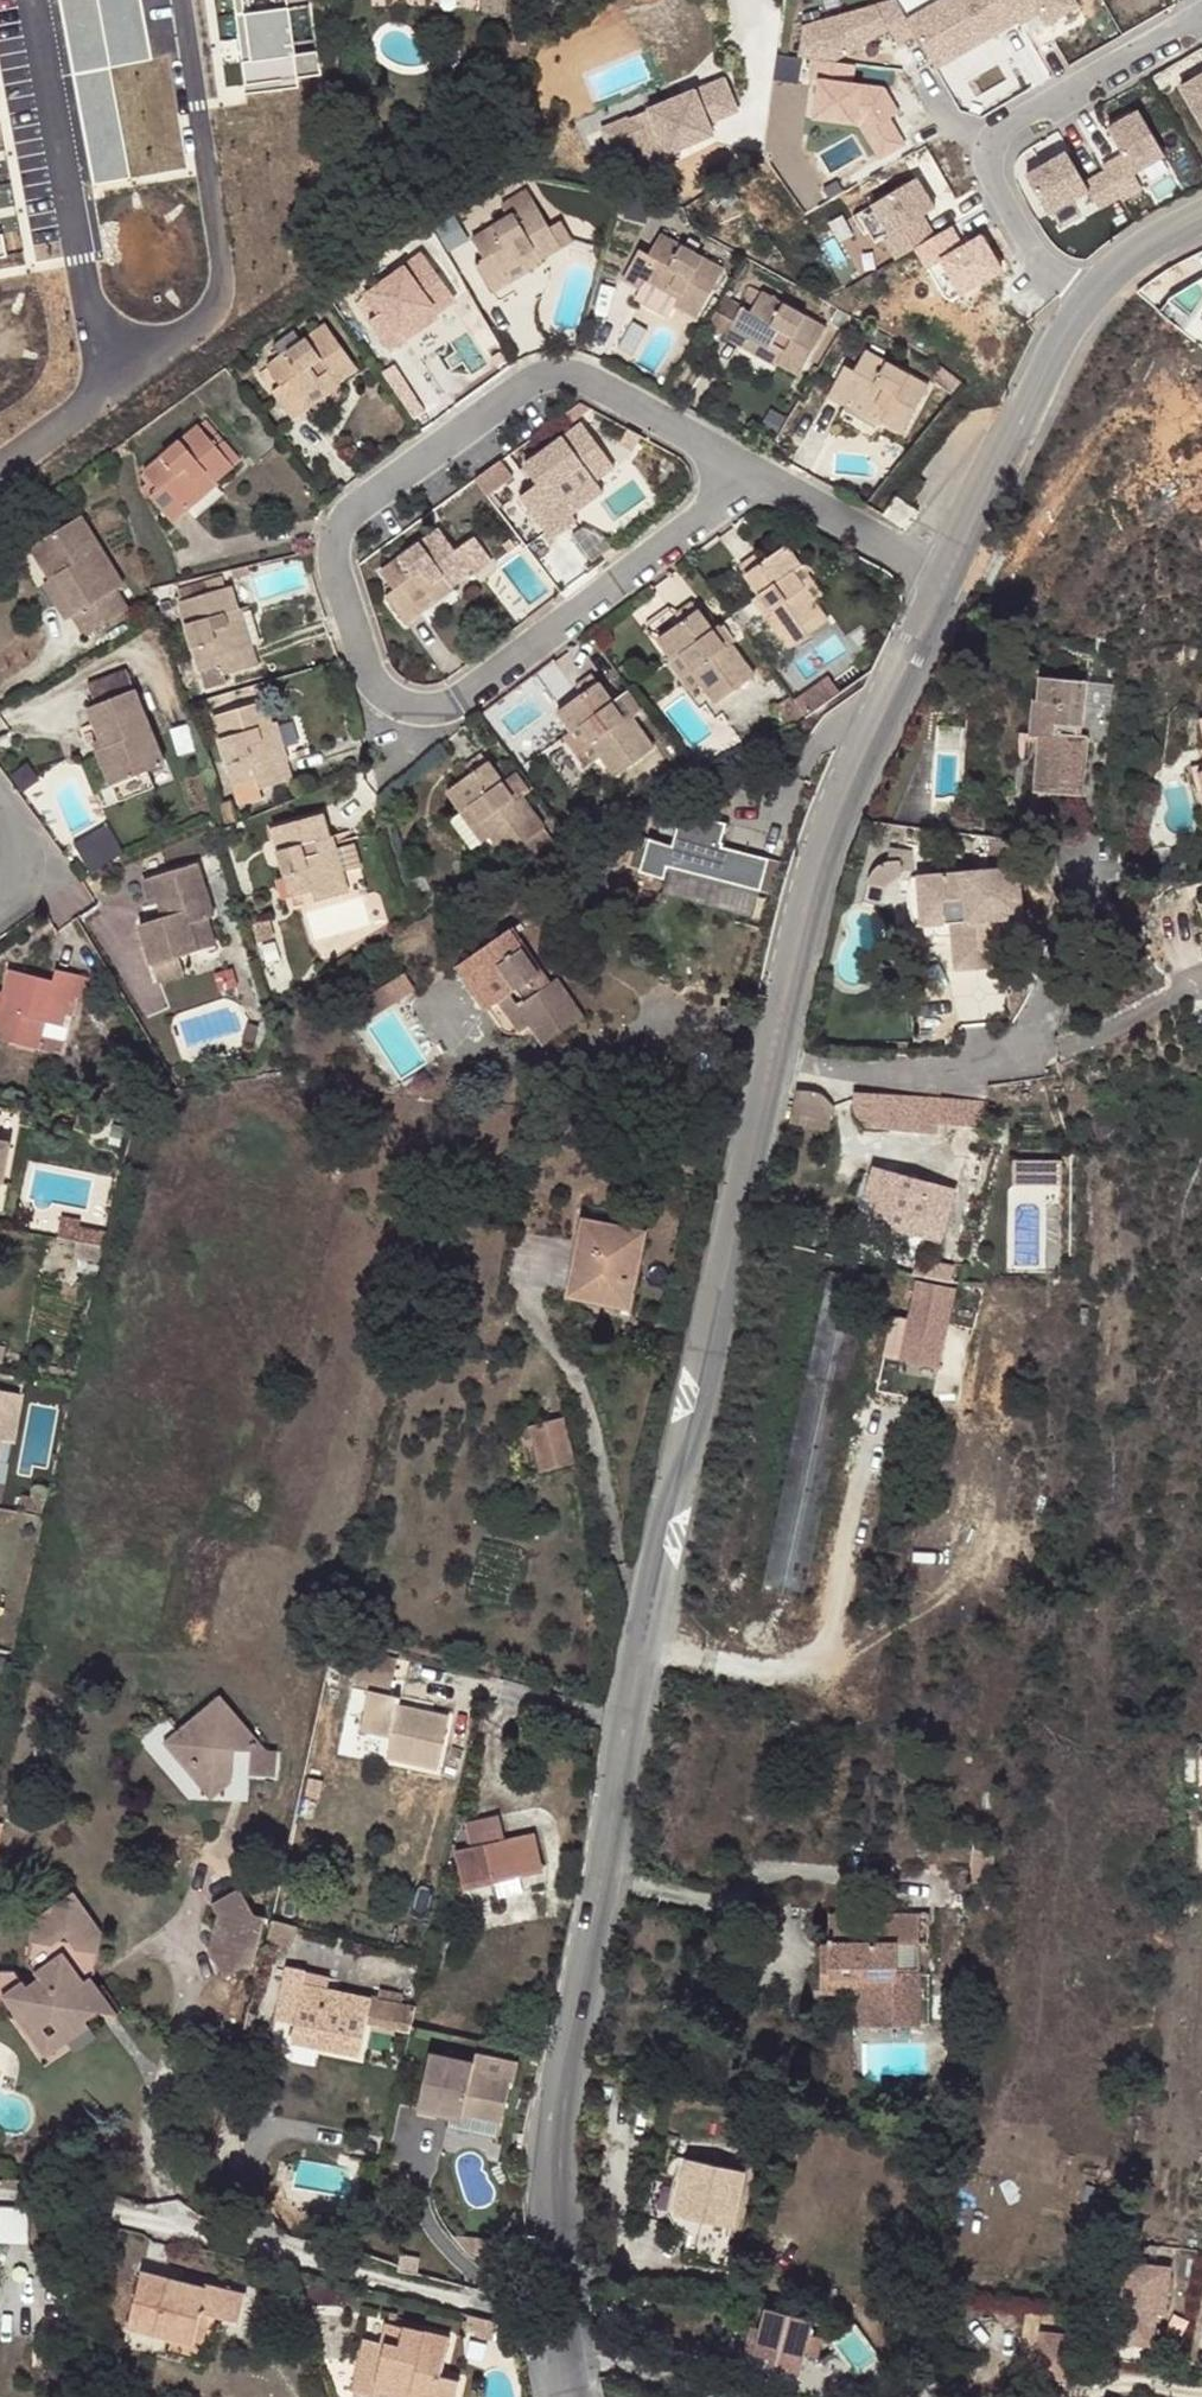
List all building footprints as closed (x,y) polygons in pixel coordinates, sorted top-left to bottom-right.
[(314,0),(240,0),(251,87),(324,78),(314,0)] [(507,0),(482,0),(481,11),(506,13),(507,0)] [(916,33),(912,26),(897,0),(876,0),(804,23),(799,55),(834,60),(892,27),(900,42),(916,33)] [(1006,0),(957,0),(912,26),(916,33),(936,67),(1018,20),(1006,0)] [(1081,0),(1006,0),(1018,20),(1019,23),(1035,14),(1042,26),(1082,3),(1081,0)] [(861,112),(886,161),(919,145),(881,69),(828,96),(841,122),(861,112)] [(731,132),(724,117),(748,107),(734,74),(607,126),(628,174),(731,132)] [(1184,95),(1201,126),(1201,85),(1184,95)] [(1121,199),(1123,202),(1141,191),(1134,178),(1165,161),(1141,119),(1110,137),(1123,160),(1105,171),(1107,175),(1121,199)] [(1102,210),(1121,199),(1107,175),(1088,185),(1072,156),(1032,179),(1054,217),(1093,194),(1102,210)] [(888,263),(931,238),(920,220),(932,213),(915,183),(860,215),(888,263)] [(550,250),(556,260),(576,249),(552,204),(489,237),(499,257),(489,263),(505,291),(522,282),(518,273),(534,264),(532,259),(550,250)] [(691,294),(685,304),(703,314),(728,269),(665,233),(655,253),(644,247),(626,276),(646,287),(653,279),(670,289),(673,283),(691,294)] [(434,295),(441,304),(459,290),(428,248),(371,291),(384,308),(373,316),(395,344),(412,331),(404,322),(417,312),(415,308),(434,295)] [(557,263),(556,260),(550,250),(532,259),(534,264),(518,273),(522,282),(557,263)] [(952,261),(950,258),(938,263),(948,292),(991,277),(982,251),(952,261)] [(623,281),(604,276),(595,308),(615,313),(623,281)] [(682,308),(685,304),(691,294),(673,283),(670,289),(653,279),(646,287),(682,308)] [(443,307),(441,304),(434,295),(415,308),(417,312),(404,322),(412,331),(443,307)] [(788,354),(782,364),(801,376),(828,330),(764,295),(753,314),(743,308),(727,335),(745,346),(749,338),(763,347),(767,342),(788,354)] [(712,325),(727,335),(743,308),(727,299),(712,325)] [(334,365),(343,375),(361,360),(329,319),(271,362),(285,380),(276,387),(297,413),(311,402),(303,396),(318,384),(315,378),(334,365)] [(779,367),(782,364),(788,354),(767,342),(763,347),(749,338),(745,346),(779,367)] [(890,416),(885,426),(905,439),(931,392),(869,356),(858,375),(848,370),(830,398),(847,408),(852,400),(866,409),(870,403),(890,416)] [(344,378),(343,375),(334,365),(315,378),(318,384),(303,396),(311,402),(344,378)] [(884,429),(885,426),(890,416),(870,403),(866,409),(852,400),(847,408),(884,429)] [(600,469),(607,480),(627,467),(594,424),(538,463),(551,481),(540,490),(560,518),(576,506),(571,497),(585,487),(581,482),(600,469)] [(199,475),(209,482),(226,468),(194,428),(138,473),(152,490),(141,498),(165,524),(179,513),(172,503),(188,491),(184,487),(199,475)] [(609,482),(607,480),(600,469),(581,482),(585,487),(571,497),(576,506),(609,482)] [(211,488),(209,482),(199,475),(184,487),(188,491),(172,503),(179,513),(211,488)] [(913,504),(924,486),(914,480),(904,499),(913,504)] [(22,551),(42,583),(48,579),(71,613),(64,619),(77,637),(121,610),(109,590),(115,586),(72,519),(22,551)] [(453,568),(461,580),(502,551),(487,530),(464,545),(448,524),(390,565),(404,583),(392,592),(412,620),(429,607),(422,598),(437,586),(434,581),(453,568)] [(795,561),(781,541),(759,557),(753,549),(737,561),(755,588),(768,608),(762,614),(782,644),(820,616),(808,596),(787,567),(795,561)] [(795,561),(787,567),(808,596),(819,589),(799,558),(795,561)] [(463,582),(461,580),(453,568),(434,581),(437,586),(422,598),(429,607),(463,582)] [(48,579),(42,583),(36,585),(59,621),(64,619),(71,613),(48,579)] [(224,608),(235,605),(229,584),(179,598),(198,665),(221,661),(223,670),(256,663),(251,646),(240,649),(235,628),(229,629),(224,608)] [(747,593),(762,614),(768,608),(755,588),(747,593)] [(250,602),(235,605),(224,608),(229,629),(235,628),(240,649),(251,646),(260,643),(250,602)] [(675,606),(652,622),(662,638),(686,622),(675,606)] [(734,654),(721,636),(702,609),(686,619),(691,626),(667,644),(681,663),(688,658),(709,688),(724,710),(763,682),(740,650),(734,654)] [(728,632),(721,636),(734,654),(740,650),(728,632)] [(688,658),(681,663),(677,667),(697,697),(709,688),(688,658)] [(221,661),(198,665),(204,686),(226,680),(223,670),(221,661)] [(118,669),(80,685),(88,704),(126,688),(118,669)] [(820,675),(789,697),(799,713),(804,710),(830,689),(820,675)] [(631,727),(617,706),(599,680),(584,691),(588,698),(565,716),(578,735),(585,731),(606,760),(620,779),(659,752),(638,723),(631,727)] [(1039,791),(1088,798),(1098,739),(1086,738),(1094,688),(1055,680),(1051,705),(1040,704),(1033,740),(1049,742),(1039,791)] [(88,704),(82,707),(91,729),(98,748),(91,751),(105,785),(112,800),(148,786),(142,771),(157,764),(126,688),(88,704)] [(765,702),(779,724),(799,713),(789,697),(784,690),(765,702)] [(252,723),(264,718),(258,697),(207,713),(229,782),(251,777),(253,788),(284,779),(278,758),(271,760),(265,743),(258,744),(252,723)] [(623,702),(617,706),(631,727),(638,723),(623,702)] [(264,719),(264,718),(252,723),(258,744),(265,743),(271,760),(278,758),(268,719),(264,719)] [(98,748),(91,729),(83,733),(91,751),(98,748)] [(585,731),(578,735),(574,739),(594,768),(606,760),(585,731)] [(1184,759),(1201,799),(1201,749),(1184,759)] [(519,806),(505,787),(485,759),(469,771),(473,777),(450,796),(464,817),(471,812),(493,839),(507,861),(545,831),(524,803),(519,806)] [(510,783),(505,787),(519,806),(524,803),(510,783)] [(318,838),(329,834),(322,812),(272,827),(294,895),(315,888),(319,901),(350,891),(344,870),(334,874),(329,857),(324,859),(318,838)] [(471,812),(464,817),(459,821),(479,849),(493,839),(471,812)] [(660,877),(663,864),(752,887),(759,858),(713,846),(719,823),(676,812),(668,844),(645,838),(637,871),(660,877)] [(76,844),(89,873),(125,857),(112,826),(76,844)] [(334,833),(329,834),(318,838),(324,859),(329,857),(334,874),(344,870),(334,833)] [(193,864),(147,880),(153,904),(161,901),(165,917),(158,919),(135,925),(147,966),(175,957),(194,952),(186,925),(204,919),(209,916),(193,864)] [(1019,874),(944,884),(947,908),(971,905),(974,929),(951,932),(957,978),(1007,971),(1000,925),(1026,922),(1019,874)] [(153,904),(147,880),(139,882),(147,906),(153,904)] [(944,884),(926,887),(933,935),(951,932),(947,908),(944,884)] [(161,901),(153,904),(158,919),(165,917),(161,901)] [(212,946),(204,919),(186,925),(194,952),(212,946)] [(517,921),(476,954),(521,1008),(506,1020),(507,1021),(514,1026),(523,1029),(532,1027),(542,1018),(555,1036),(597,1003),(569,969),(553,981),(545,971),(553,963),(517,921)] [(521,1008),(476,954),(463,965),(506,1020),(521,1008)] [(180,975),(175,957),(147,966),(152,983),(180,975)] [(561,959),(553,963),(545,971),(553,981),(569,969),(561,959)] [(405,966),(385,975),(393,995),(414,985),(405,966)] [(62,1006),(63,1001),(75,1003),(80,981),(50,974),(47,983),(5,973),(0,995),(0,996),(0,1044),(33,1053),(36,1040),(39,1027),(55,1032),(60,1018),(62,1006)] [(393,995),(385,975),(365,985),(374,1005),(393,995)] [(374,1005),(365,985),(355,990),(363,1009),(374,1005)] [(69,1007),(62,1006),(60,1018),(66,1019),(69,1007)] [(263,1052),(274,1030),(264,1024),(253,1047),(263,1052)] [(61,1046),(36,1040),(33,1053),(58,1057),(61,1046)] [(942,1144),(941,1130),(937,1130),(939,1103),(860,1107),(883,1145),(942,1144)] [(937,1130),(941,1130),(993,1131),(994,1105),(939,1103),(937,1130)] [(817,1128),(850,1130),(851,1108),(818,1106),(817,1128)] [(1,1147),(0,1150),(0,1189),(3,1189),(11,1149),(1,1147)] [(888,1197),(876,1220),(862,1244),(925,1275),(964,1199),(890,1160),(875,1191),(888,1197)] [(1048,1168),(1006,1168),(1006,1191),(1048,1191),(1048,1168)] [(863,1214),(876,1220),(888,1197),(875,1191),(863,1214)] [(54,1220),(50,1239),(70,1243),(72,1231),(73,1224),(54,1220)] [(584,1225),(567,1306),(635,1320),(651,1238),(584,1225)] [(70,1243),(105,1250),(108,1238),(72,1231),(70,1243)] [(901,1358),(890,1409),(925,1417),(931,1398),(939,1365),(951,1316),(910,1307),(899,1357),(901,1358)] [(1,1448),(11,1449),(22,1401),(0,1397),(0,1447),(1,1448)] [(567,1425),(530,1435),(542,1481),(579,1472),(567,1425)] [(23,1500),(18,1514),(43,1519),(48,1495),(34,1492),(32,1501),(23,1500)] [(396,1696),(404,1663),(365,1655),(356,1689),(374,1693),(366,1731),(397,1739),(390,1758),(442,1772),(455,1723),(405,1710),(406,1700),(396,1696)] [(224,1708),(161,1746),(187,1789),(221,1797),(230,1763),(247,1768),(251,1751),(224,1708)] [(542,1865),(532,1834),(507,1840),(499,1814),(467,1823),(474,1851),(458,1857),(469,1892),(495,1884),(494,1879),(518,1872),(542,1865)] [(495,1884),(499,1896),(523,1889),(518,1872),(494,1879),(495,1884)] [(255,1916),(238,1893),(215,1911),(231,1935),(227,1945),(209,1958),(227,1984),(244,1971),(252,1972),(264,1918),(255,1916)] [(69,2050),(80,2041),(102,2024),(108,2033),(124,2019),(103,1993),(100,1996),(91,1986),(94,1984),(98,1943),(66,1904),(28,1935),(24,1976),(39,1993),(27,2004),(21,1998),(2,2016),(14,2031),(21,2025),(34,2042),(40,2048),(54,2038),(65,2052),(69,2050)] [(923,1911),(822,1910),(822,1940),(823,1976),(860,1976),(861,2022),(916,2022),(915,1967),(890,1968),(890,1940),(923,1940),(923,1911)] [(823,1976),(822,1940),(814,1940),(814,1990),(845,1990),(845,2022),(861,2022),(860,1976),(823,1976)] [(373,2007),(325,1996),(305,1990),(307,1979),(288,1974),(280,2006),(300,2010),(295,2028),(291,2049),(358,2066),(367,2033),(373,2007)] [(305,1990),(325,1996),(328,1984),(307,1979),(305,1990)] [(373,2007),(367,2033),(409,2042),(416,2014),(374,2003),(373,2007)] [(300,2010),(280,2006),(276,2023),(295,2028),(300,2010)] [(14,2031),(27,2047),(34,2042),(21,2025),(14,2031)] [(50,2074),(74,2055),(69,2050),(65,2052),(54,2038),(40,2048),(34,2042),(27,2047),(50,2074)] [(84,2048),(80,2041),(69,2050),(74,2055),(84,2048)] [(466,2113),(502,2121),(512,2083),(474,2075),(476,2062),(432,2051),(420,2106),(452,2114),(463,2117),(466,2113)] [(498,2137),(502,2121),(466,2113),(463,2117),(452,2114),(449,2124),(498,2137)] [(667,2210),(676,2213),(679,2213),(692,2157),(677,2153),(673,2156),(669,2173),(675,2176),(667,2210)] [(679,2213),(721,2220),(732,2224),(743,2169),(692,2157),(679,2213)] [(684,2230),(718,2237),(721,2220),(679,2213),(676,2213),(672,2226),(684,2230)] [(118,2226),(95,2227),(96,2236),(118,2236),(118,2226)] [(711,2264),(718,2237),(684,2230),(677,2257),(711,2264)] [(200,2309),(212,2313),(239,2320),(247,2290),(209,2280),(207,2286),(143,2269),(130,2322),(174,2334),(193,2338),(200,2309)] [(1123,2295),(1155,2298),(1159,2274),(1127,2270),(1123,2295)] [(1146,2363),(1155,2298),(1123,2295),(1114,2357),(1146,2363)] [(202,2350),(212,2313),(200,2309),(193,2338),(174,2334),(172,2343),(202,2350)] [(797,2376),(811,2319),(767,2309),(762,2325),(755,2355),(773,2361),(786,2362),(783,2372),(797,2376)] [(460,2331),(472,2336),(476,2322),(463,2318),(460,2331)] [(406,2396),(448,2396),(454,2378),(436,2372),(445,2339),(383,2321),(379,2341),(362,2336),(348,2385),(372,2392),(375,2382),(404,2391),(402,2396),(406,2396)] [(742,2351),(755,2355),(762,2325),(752,2321),(742,2351)] [(493,2327),(476,2322),(472,2336),(471,2340),(489,2345),(493,2327)] [(1071,2373),(1079,2333),(1037,2327),(1030,2365),(1071,2373)] [(772,2369),(783,2372),(786,2362),(773,2361),(772,2369)] [(1142,2392),(1106,2373),(1102,2396),(1140,2396),(1142,2392)] [(402,2396),(404,2391),(375,2382),(372,2392),(370,2396),(406,2396),(402,2396)]
